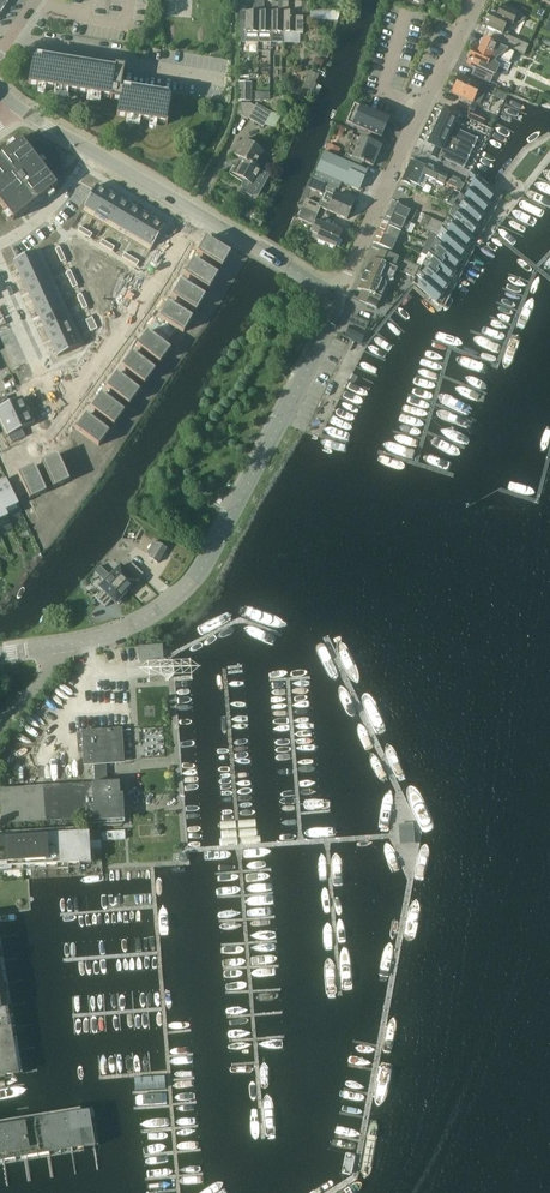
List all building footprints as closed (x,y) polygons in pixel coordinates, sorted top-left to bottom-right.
[(10,0),(0,0),(0,14),(10,0)] [(239,42),(259,42),(259,1),(254,1),(254,12),(247,12),(247,0),(240,0),(240,12),(239,42)] [(264,1),(259,1),(259,42),(271,43),(272,12),(264,12),(264,1)] [(288,12),(288,2),(283,2),(283,33),(295,33),(303,33),(303,17),(308,18),(308,2),(302,2),(302,1),(295,1),(295,12),(288,12)] [(283,43),(283,33),(283,2),(278,2),(278,12),(272,12),(271,43),(283,43)] [(520,23),(522,22),(524,20),(524,18),(523,15),(522,14),(503,5),(499,13),(491,10),(489,14),(488,14),(485,20),(490,22),(488,27),(495,31),(491,40),(524,55),(529,45),(507,35),(514,21),(518,23),(520,23)] [(310,10),(310,19),(331,20),(332,11),(310,10)] [(468,56),(469,57),(468,59),(470,60),(468,63),(476,67),(472,75),(472,77),(490,86),(500,66),(498,65),(501,58),(510,63),(515,52),(484,38),(480,46),(475,44),(472,53),(469,53),(468,56)] [(33,58),(28,84),(111,98),(111,99),(112,99),(112,98),(119,99),(117,116),(167,124),(172,98),(121,89),(125,67),(123,67),(123,69),(116,68),(117,66),(115,66),(115,71),(33,58)] [(321,67),(323,61),(315,58),(313,64),(321,67)] [(301,92),(310,97),(316,83),(315,83),(319,75),(310,71),(301,92)] [(473,100),(481,104),(489,86),(482,83),(481,84),(460,75),(456,84),(453,86),(454,89),(452,92),(473,101),(473,100)] [(239,82),(239,92),(251,92),(251,82),(239,82)] [(251,92),(239,92),(239,100),(251,100),(251,92)] [(255,100),(270,100),(270,92),(256,92),(255,100)] [(247,119),(248,118),(254,107),(249,104),(241,103),(241,116),(247,119)] [(256,103),(254,107),(248,118),(263,127),(264,125),(275,127),(282,114),(272,112),(256,103)] [(354,104),(346,122),(352,125),(351,126),(381,139),(390,118),(360,105),(360,106),(354,104)] [(441,162),(443,158),(457,129),(462,131),(465,125),(457,121),(460,114),(444,108),(428,143),(436,146),(431,157),(441,162)] [(483,126),(487,117),(471,110),(467,118),(483,126)] [(479,139),(462,131),(457,129),(443,158),(465,168),(479,139)] [(361,138),(353,156),(346,153),(343,161),(359,168),(362,161),(373,166),(381,147),(361,138)] [(0,157),(0,203),(14,220),(57,186),(22,140),(0,157)] [(235,154),(241,157),(254,165),(263,151),(244,140),(235,154)] [(329,143),(327,148),(325,152),(336,157),(338,153),(340,148),(329,143)] [(316,171),(313,178),(338,188),(341,182),(352,187),(359,190),(367,171),(360,168),(359,168),(343,161),(324,153),(316,171)] [(261,169),(254,165),(241,157),(241,158),(233,172),(246,180),(244,184),(245,189),(252,193),(257,192),(261,185),(260,180),(256,178),(261,169)] [(444,183),(451,186),(455,177),(448,174),(449,173),(426,163),(425,166),(411,160),(402,180),(416,186),(422,173),(444,183)] [(416,277),(413,283),(438,306),(440,307),(485,220),(488,222),(498,203),(495,201),(499,195),(473,171),(471,171),(421,267),(416,277)] [(321,193),(325,184),(313,178),(309,187),(321,193)] [(97,186),(81,212),(93,219),(109,193),(97,186)] [(447,203),(453,206),(456,200),(459,194),(453,191),(447,203)] [(109,193),(93,219),(104,225),(120,200),(109,193)] [(318,204),(307,199),(303,207),(318,214),(321,207),(348,219),(354,204),(333,194),(332,197),(326,194),(323,200),(320,199),(318,204)] [(120,200),(104,225),(116,232),(131,206),(120,200)] [(392,201),(388,211),(406,218),(405,219),(412,222),(416,213),(409,210),(410,209),(392,201)] [(131,206),(116,232),(127,239),(142,213),(131,206)] [(314,222),(318,214),(303,207),(298,218),(316,225),(313,230),(320,233),(317,239),(336,247),(342,232),(323,224),(323,225),(314,222)] [(405,220),(405,219),(406,218),(388,211),(384,220),(401,228),(401,229),(406,232),(410,223),(405,220)] [(142,213),(127,239),(134,243),(138,245),(153,219),(142,213)] [(443,223),(424,214),(419,226),(431,231),(437,234),(443,223)] [(153,219),(138,245),(149,252),(160,234),(165,226),(153,219)] [(401,243),(405,234),(382,224),(378,233),(401,243)] [(432,245),(437,234),(431,231),(425,243),(432,245)] [(372,247),(382,251),(383,250),(395,256),(401,243),(378,233),(374,242),(373,246),(373,245),(372,247)] [(206,238),(197,253),(204,256),(200,263),(212,270),(216,264),(222,267),(231,252),(206,238)] [(421,253),(427,255),(432,245),(426,243),(421,253)] [(41,249),(14,261),(19,274),(47,261),(41,249)] [(398,269),(416,277),(421,267),(397,257),(395,256),(383,250),(382,251),(378,260),(372,258),(365,273),(386,282),(393,279),(398,269)] [(421,267),(427,255),(421,253),(416,264),(421,267)] [(193,259),(185,274),(191,278),(187,285),(200,292),(204,286),(209,289),(218,274),(212,270),(200,263),(193,259)] [(47,261),(19,274),(25,285),(52,273),(47,261)] [(52,273),(25,285),(30,297),(57,285),(57,284),(52,273)] [(387,286),(386,282),(365,273),(359,288),(365,291),(361,301),(377,308),(382,297),(379,296),(381,291),(384,292),(387,286)] [(181,281),(172,296),(178,299),(174,306),(187,314),(191,307),(197,310),(205,296),(200,292),(187,285),(181,281)] [(57,285),(30,297),(36,309),(63,296),(57,285)] [(63,296),(36,309),(41,321),(68,308),(63,296)] [(164,321),(159,328),(171,336),(177,328),(184,332),(193,317),(187,314),(174,306),(168,303),(159,317),(164,321)] [(68,308),(41,321),(47,332),(74,320),(68,308)] [(74,320),(47,332),(52,344),(79,332),(74,320)] [(352,324),(346,336),(361,344),(367,332),(352,324)] [(148,331),(137,346),(143,350),(154,359),(160,363),(171,348),(165,344),(171,336),(159,328),(153,335),(148,331)] [(79,332),(52,344),(58,357),(85,344),(79,332)] [(132,352),(122,366),(127,371),(139,379),(145,384),(155,369),(150,365),(154,359),(143,350),(138,356),(132,352)] [(117,373),(106,387),(112,392),(124,400),(130,404),(140,390),(134,386),(139,379),(127,371),(123,377),(117,373)] [(102,394),(91,408),(97,412),(108,421),(114,425),(125,411),(119,406),(124,400),(112,392),(108,398),(102,394)] [(0,399),(0,424),(28,411),(22,397),(10,403),(7,396),(0,399)] [(0,424),(6,437),(9,436),(12,443),(26,436),(22,429),(34,424),(28,411),(0,424)] [(86,414),(76,429),(99,446),(110,432),(104,427),(108,421),(97,412),(92,419),(86,414)] [(44,469),(37,472),(43,485),(50,482),(53,488),(70,481),(58,454),(41,462),(44,469)] [(21,480),(14,483),(20,496),(27,493),(30,499),(46,492),(43,485),(37,472),(34,466),(18,473),(21,480)] [(0,482),(0,501),(7,516),(20,510),(21,512),(22,511),(6,479),(0,482)] [(7,516),(0,501),(0,525),(10,521),(7,516)] [(158,563),(167,547),(158,542),(158,543),(154,541),(147,553),(150,555),(149,558),(158,563)] [(121,565),(112,575),(128,590),(130,588),(133,590),(139,583),(135,578),(141,571),(132,563),(126,570),(121,565)] [(104,590),(97,598),(106,606),(113,599),(116,602),(117,601),(120,604),(126,597),(124,594),(128,590),(112,575),(110,573),(99,585),(104,590)] [(162,643),(147,644),(148,660),(163,659),(162,646),(162,643)] [(83,733),(78,733),(79,753),(84,752),(85,765),(94,765),(95,783),(109,782),(108,764),(123,763),(120,730),(83,732),(83,733)] [(148,739),(148,749),(159,748),(158,738),(148,739)] [(0,789),(0,799),(2,825),(97,818),(98,826),(123,825),(121,782),(109,782),(95,783),(0,789)] [(154,825),(151,831),(154,835),(160,835),(162,830),(159,825),(154,825)] [(28,866),(91,863),(90,844),(90,841),(101,840),(101,831),(90,832),(83,832),(59,834),(51,834),(48,834),(39,835),(14,836),(5,837),(0,837),(0,868),(28,866)] [(101,832),(102,841),(125,839),(124,831),(101,832)] [(4,1077),(4,1081),(14,1079),(14,1075),(23,1074),(0,938),(0,1078),(4,1077)] [(137,1089),(166,1086),(166,1075),(136,1077),(137,1089)] [(84,1151),(83,1148),(98,1146),(96,1135),(93,1136),(89,1111),(77,1113),(77,1110),(0,1122),(0,1165),(84,1151)]
